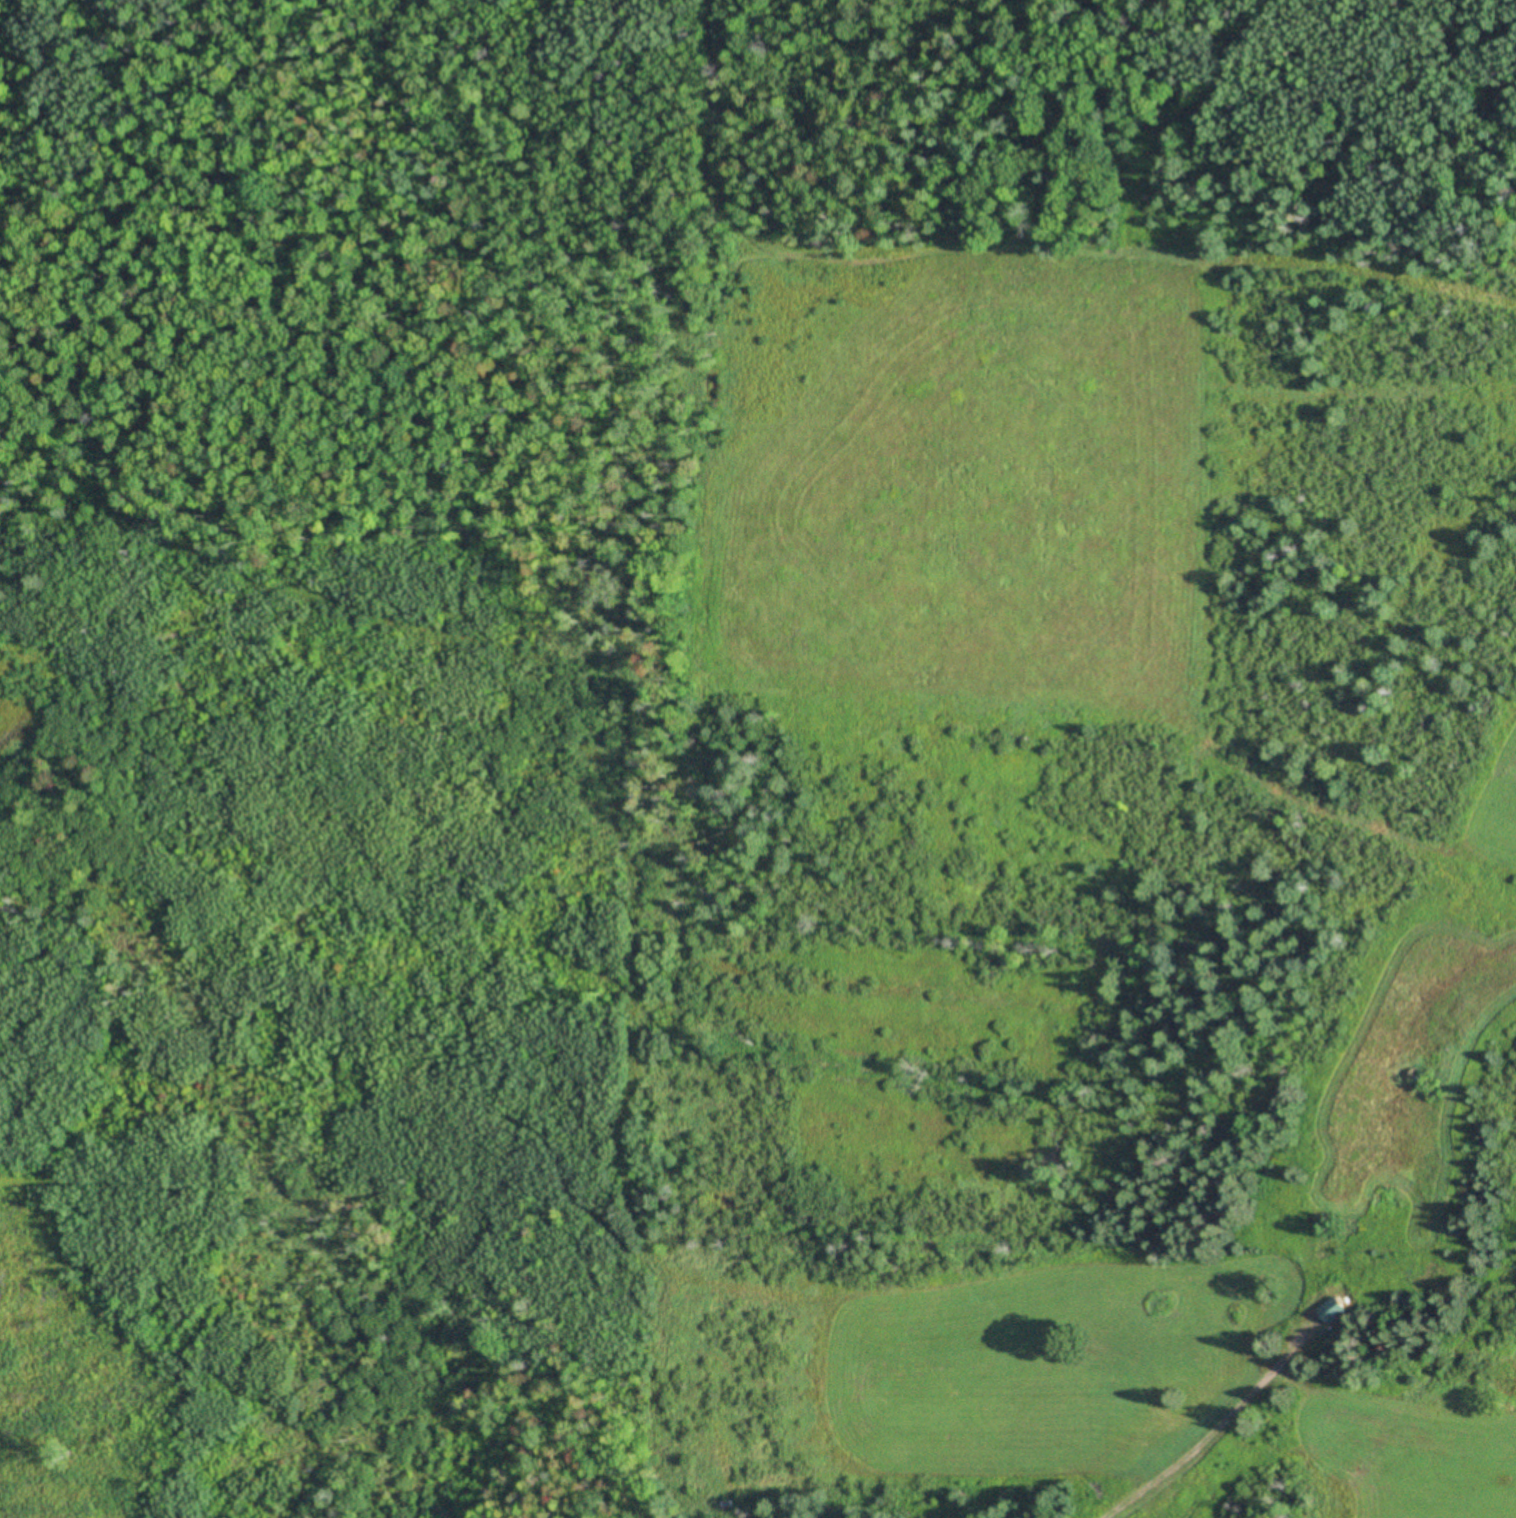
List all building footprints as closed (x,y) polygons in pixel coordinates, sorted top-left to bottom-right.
[(1321,1314),(1335,1328),(1351,1312),(1337,1298),(1321,1314)]
